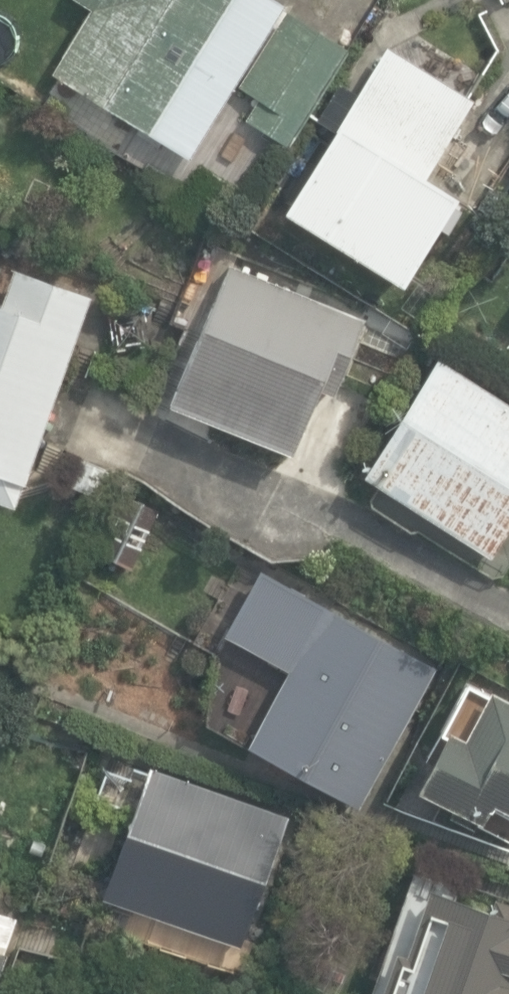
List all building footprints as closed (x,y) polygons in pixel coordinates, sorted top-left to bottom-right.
[(190,158),(219,110),(230,116),(236,106),(225,99),(285,4),(278,0),(83,0),(95,8),(54,73),(190,158)] [(249,120),(287,144),(348,49),(290,12),(242,86),(262,99),(249,120)] [(287,210),(404,283),(458,198),(426,178),(475,100),(389,46),(353,103),(344,97),(327,124),(337,130),(287,210)] [(11,493),(86,287),(14,260),(0,297),(0,489),(11,493)] [(173,403),(293,453),(321,386),(335,392),(364,323),(230,267),(173,403)] [(493,556),(508,530),(508,402),(439,358),(365,474),(493,556)] [(72,484),(101,496),(111,470),(83,458),(72,484)] [(133,570),(160,510),(122,493),(96,553),(133,570)] [(354,810),(435,669),(259,568),(221,634),(286,671),(243,746),(354,810)] [(508,807),(508,699),(488,688),(462,737),(446,729),(415,788),(480,822),(493,799),(508,807)] [(293,815),(151,766),(149,772),(113,760),(100,797),(131,808),(100,898),(246,949),(293,815)] [(429,886),(408,949),(397,945),(381,993),(508,993),(508,890),(500,887),(493,907),(429,886)]
